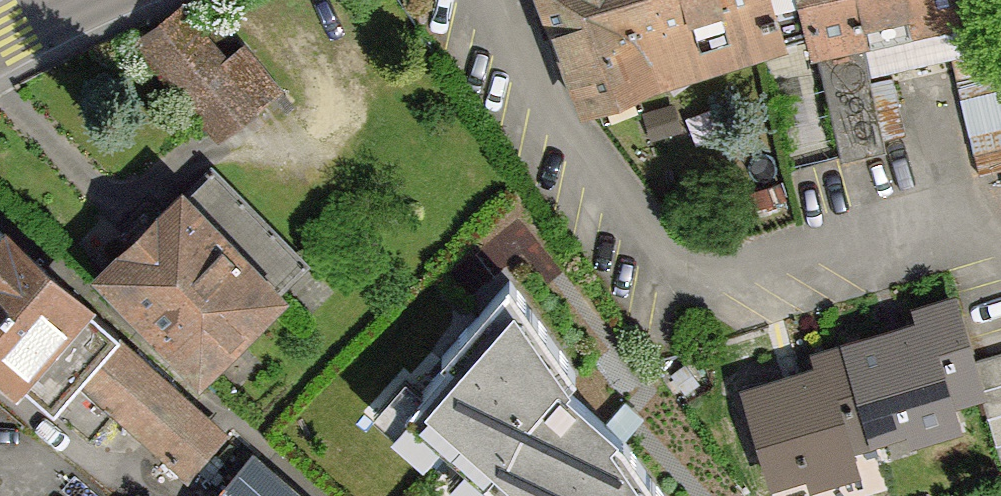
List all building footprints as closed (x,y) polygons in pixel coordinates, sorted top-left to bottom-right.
[(585,108),(647,85),(812,34),(805,0),(543,0),(585,108)] [(959,0),(805,0),(812,34),(840,158),(883,148),(859,40),(962,16),(959,0)] [(222,61),(180,11),(141,40),(220,134),(276,87),(241,45),(222,61)] [(212,169),(105,273),(199,369),(276,294),(263,281),(293,251),(212,169)] [(53,410),(54,410),(91,442),(118,411),(187,471),(221,432),(116,339),(119,336),(0,231),(0,364),(53,410)] [(510,280),(442,357),(448,362),(406,409),(504,495),(663,495),(624,440),(563,387),(575,373),(510,280)] [(971,364),(952,302),(919,312),(923,325),(850,347),(877,437),(878,437),(872,415),(898,407),(903,424),(910,422),(914,436),(955,423),(949,401),(980,392),(971,364)] [(748,393),(768,461),(797,453),(802,469),(809,467),(813,481),(854,468),(848,446),(877,437),(850,347),(818,357),(822,370),(748,393)] [(971,364),(980,392),(1000,464),(1000,356),(971,364)] [(252,495),(304,495),(275,470),(252,495)]
